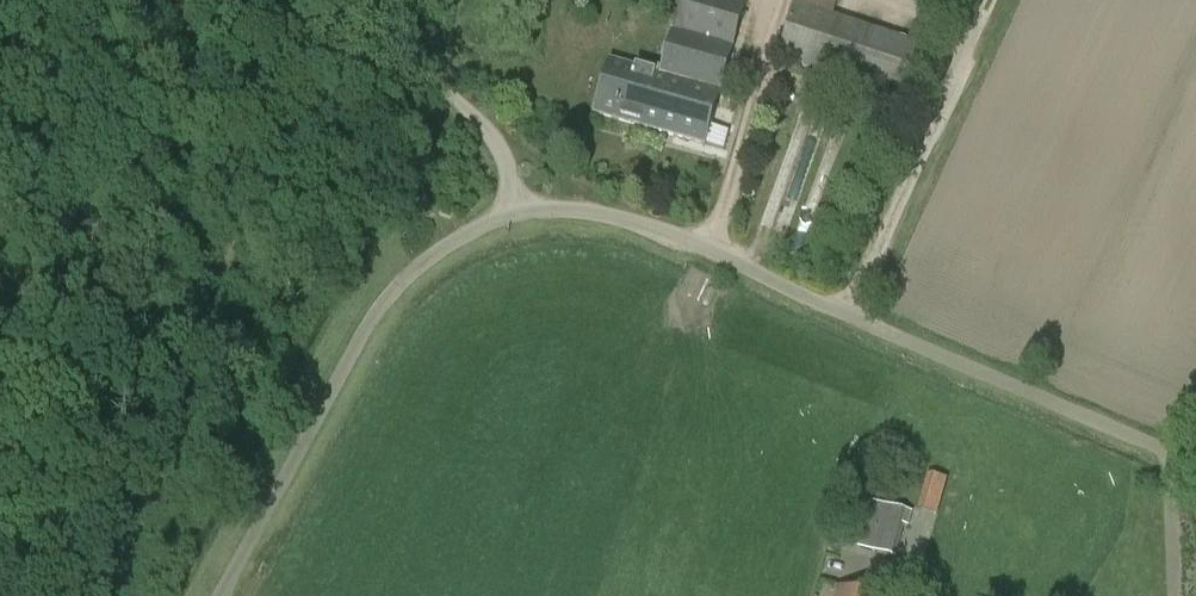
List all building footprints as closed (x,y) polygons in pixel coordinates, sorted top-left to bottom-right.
[(657,75),(610,62),(594,116),(707,148),(722,94),(748,3),(737,0),(682,0),(657,75)] [(908,103),(925,46),(833,17),(839,0),(799,0),(797,5),(779,60),(908,103)] [(851,534),(848,545),(893,558),(902,526),(908,528),(912,513),(853,496),(843,531),(851,534)]
